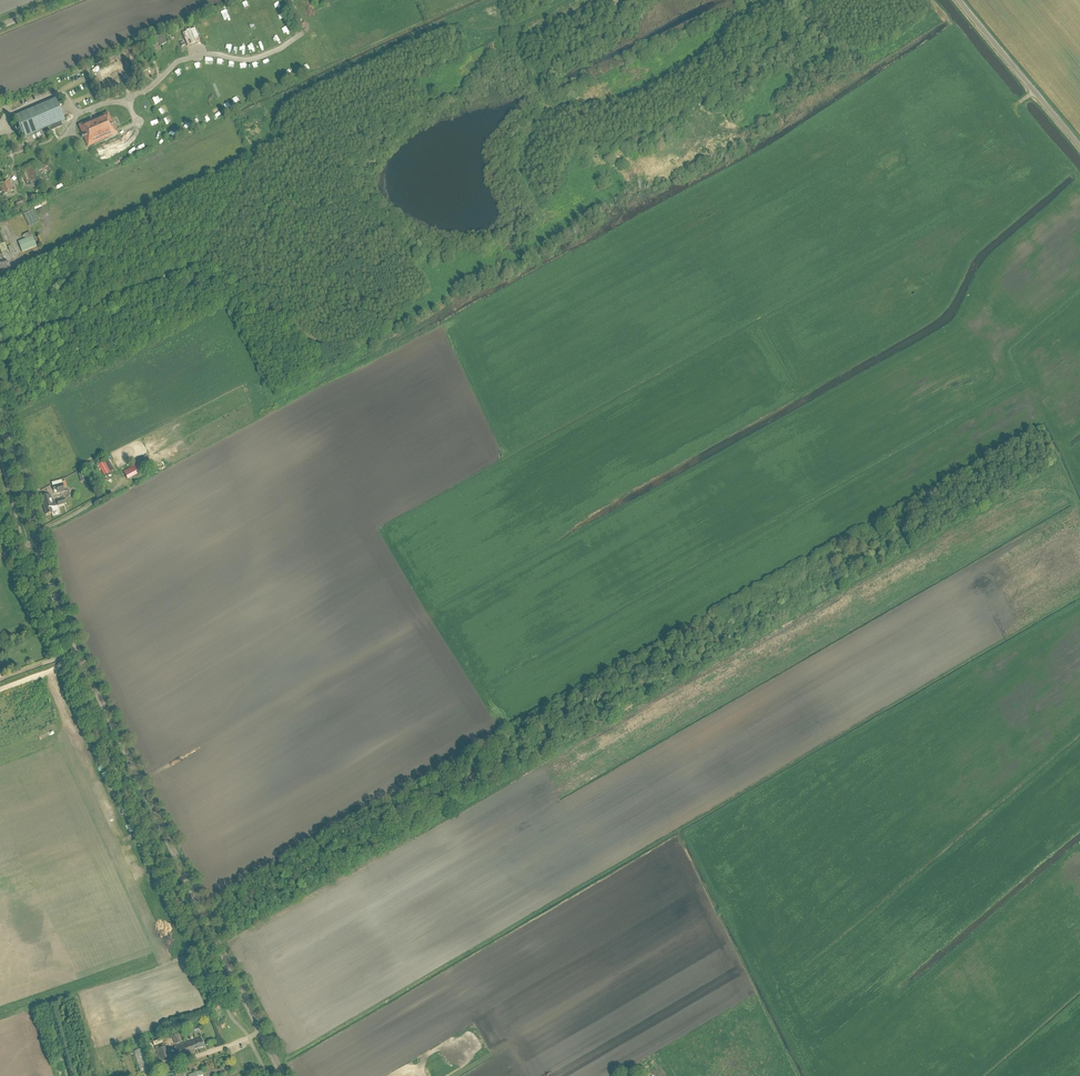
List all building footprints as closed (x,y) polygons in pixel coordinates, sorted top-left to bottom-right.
[(186,32),(182,34),(188,46),(192,44),(191,44),(196,42),(196,43),(200,41),(195,29),(191,30),(190,29),(186,31),(186,32)] [(158,44),(160,47),(167,43),(162,34),(155,38),(153,40),(156,45),(158,44)] [(56,99),(14,117),(23,138),(65,120),(56,99)] [(88,146),(116,134),(108,115),(80,127),(88,146)] [(69,116),(65,123),(71,126),(75,119),(69,116)] [(0,185),(0,193),(3,191),(5,195),(12,192),(8,181),(0,185)] [(47,200),(35,204),(36,208),(49,204),(47,200)] [(38,222),(32,210),(23,214),(29,226),(38,222)] [(32,236),(18,242),(22,252),(37,247),(32,236)] [(148,459),(124,472),(128,479),(147,469),(145,465),(150,463),(148,459)] [(98,465),(104,475),(110,472),(104,462),(98,465)] [(62,484),(52,487),(53,491),(57,490),(58,493),(64,491),(62,484)] [(41,498),(46,515),(52,513),(52,512),(58,511),(56,506),(55,501),(52,502),(50,495),(41,498)] [(134,842),(137,851),(143,848),(139,840),(134,842)] [(178,1032),(172,1034),(176,1045),(182,1043),(178,1032)] [(190,1042),(194,1053),(195,1053),(194,1049),(203,1046),(201,1038),(190,1042)] [(174,1046),(178,1058),(194,1053),(190,1042),(185,1043),(174,1046)] [(163,1044),(155,1047),(161,1064),(168,1061),(167,1058),(168,1057),(163,1044)] [(142,1048),(136,1050),(143,1071),(149,1068),(142,1048)]
